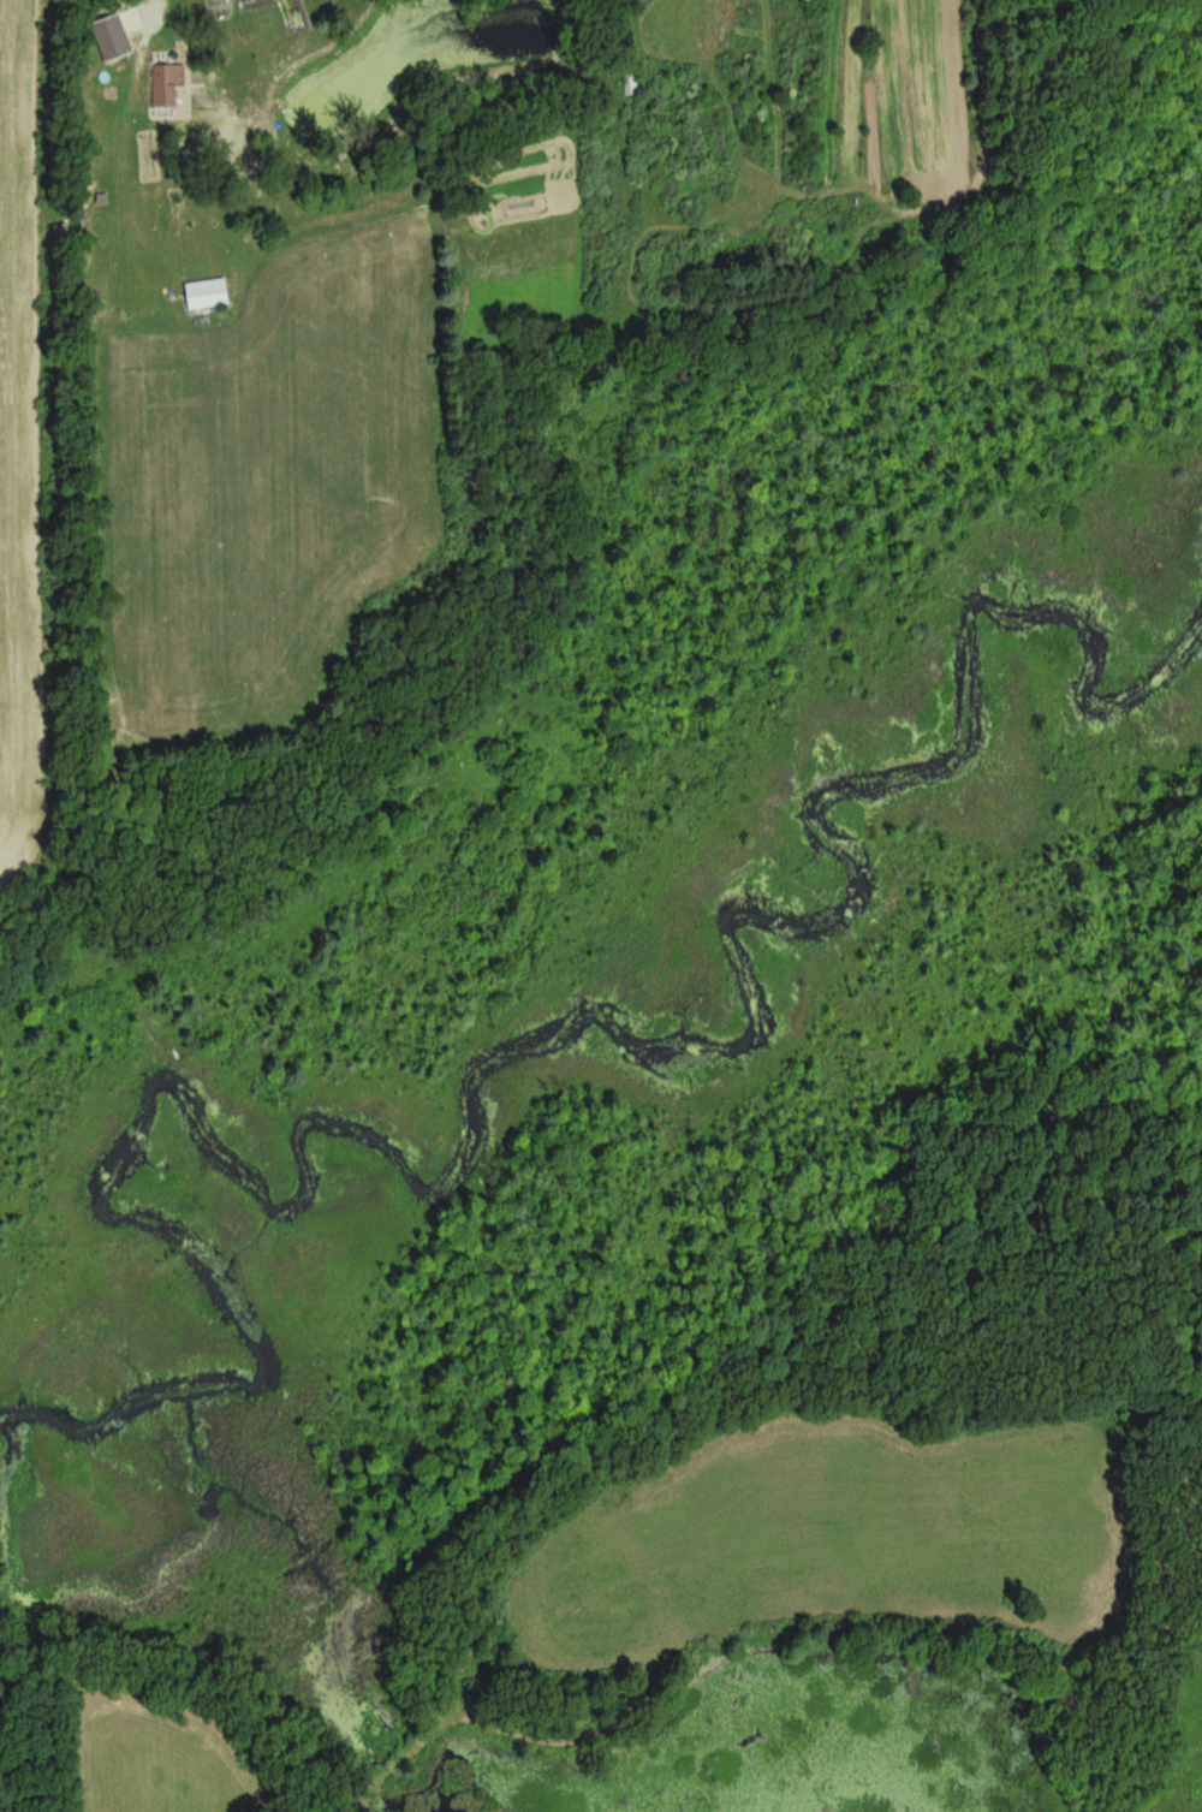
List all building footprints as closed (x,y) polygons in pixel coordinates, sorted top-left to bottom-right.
[(141,54),(107,67),(93,30),(126,17),(141,54)] [(153,110),(173,110),(173,90),(183,90),(183,70),(153,70),(153,110)] [(624,97),(637,97),(637,76),(624,76),(624,97)] [(192,286),(233,283),(236,308),(195,311),(192,286)]
